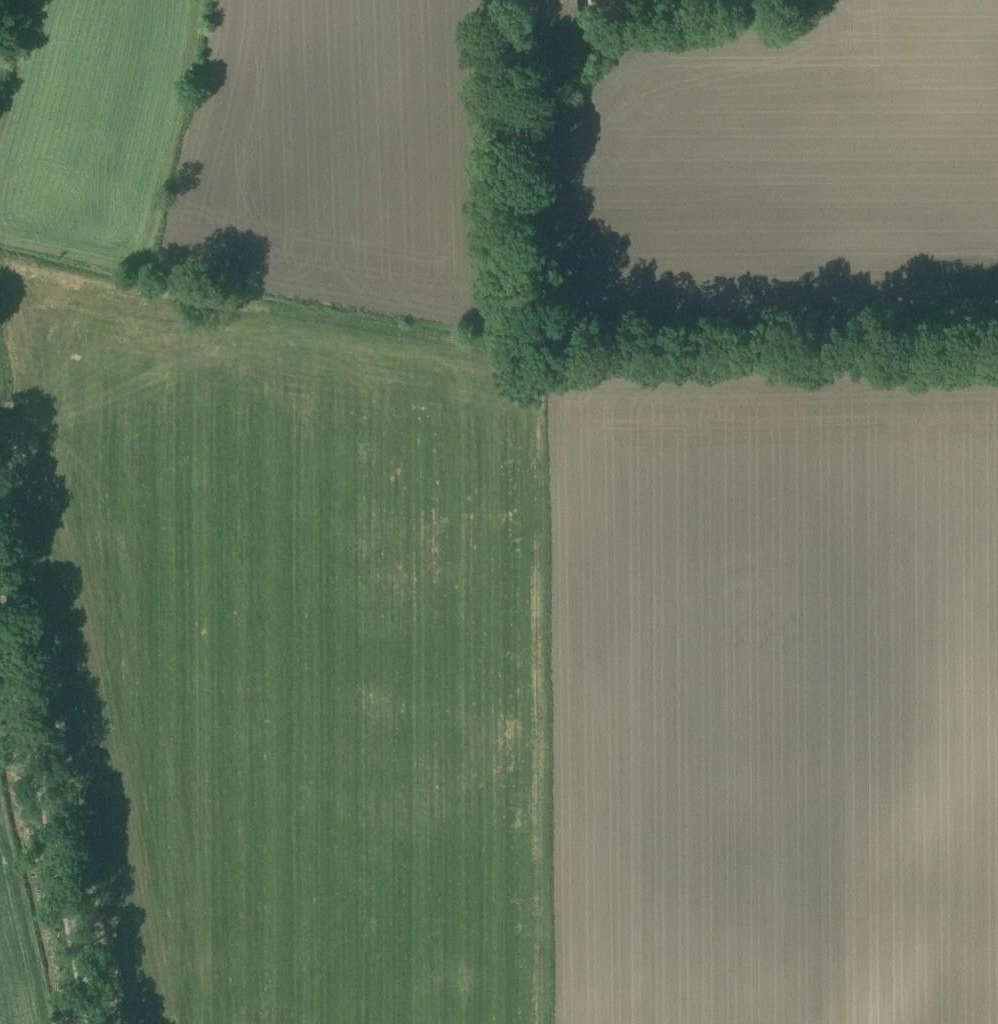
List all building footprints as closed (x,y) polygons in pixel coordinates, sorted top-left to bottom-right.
[(551,21),(577,18),(575,0),(549,0),(551,21)]
